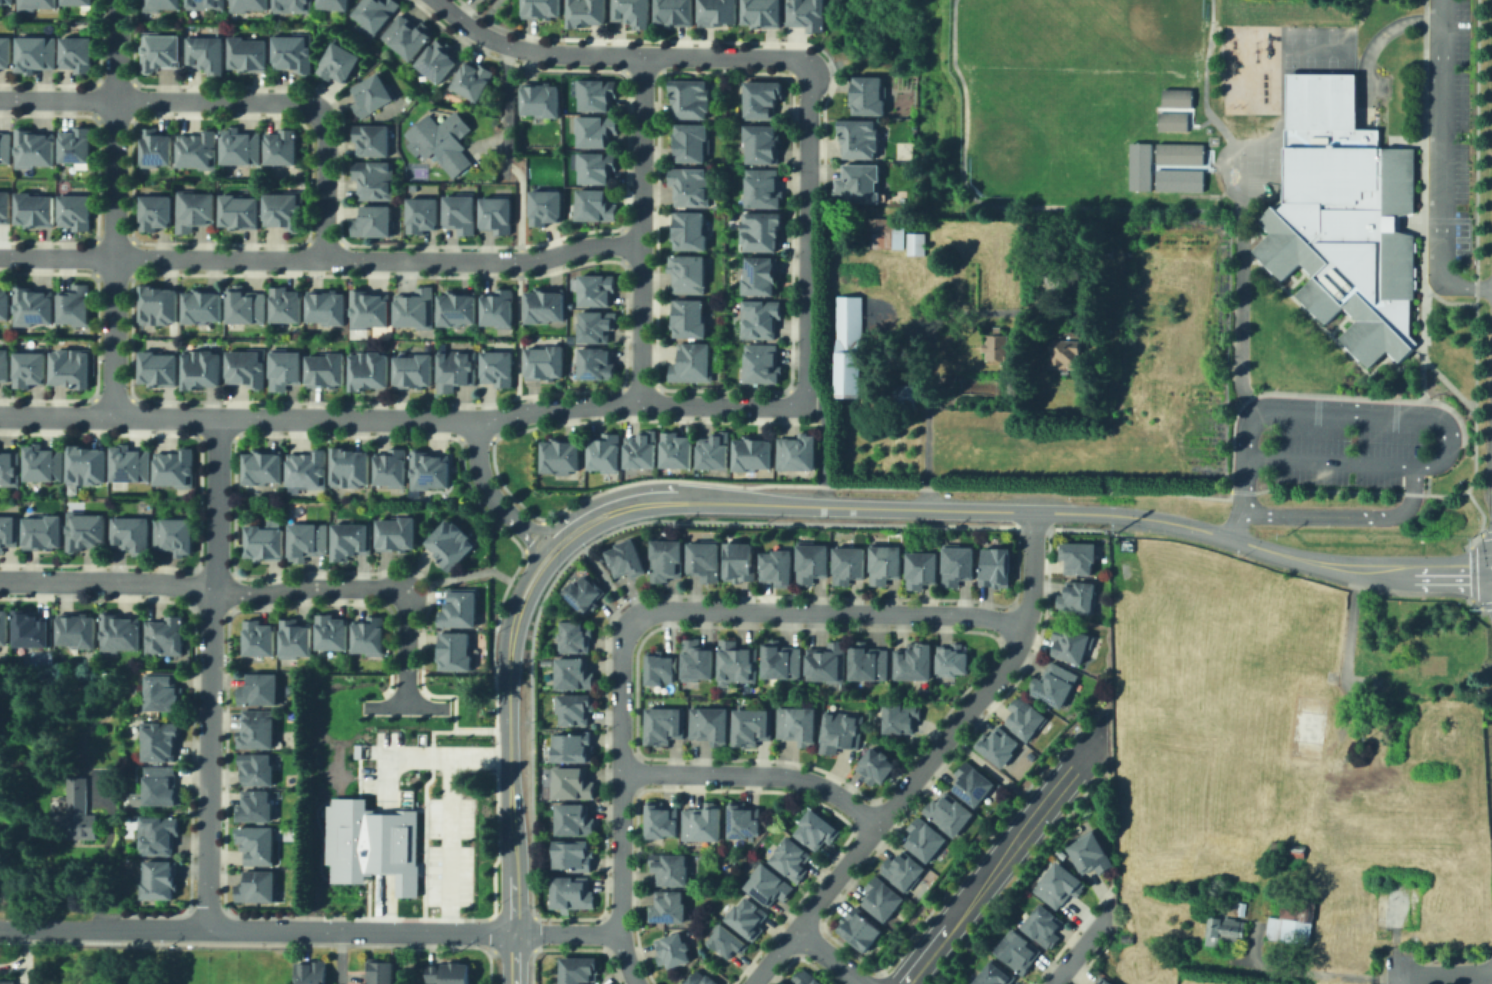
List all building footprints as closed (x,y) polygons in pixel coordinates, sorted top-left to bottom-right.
[(144,8),(144,0),(184,0),(184,3),(164,3),(164,9),(144,8)] [(183,8),(221,9),(221,0),(183,0),(183,8)] [(232,9),(232,0),(270,0),(270,4),(247,4),(247,9),(232,9)] [(269,10),(307,12),(308,0),(270,0),(269,10)] [(319,3),(319,0),(351,0),(350,8),(319,3)] [(356,10),(364,0),(401,0),(374,32),(362,22),(365,18),(356,10)] [(524,15),(524,0),(562,0),(562,9),(551,9),(551,15),(524,15)] [(570,21),(570,0),(608,0),(608,17),(582,17),(582,21),(570,21)] [(613,16),(613,0),(652,0),(652,16),(652,23),(633,23),(633,16),(613,16)] [(657,16),(657,0),(696,0),(696,22),(665,22),(665,16),(657,16)] [(702,19),(702,0),(739,0),(739,17),(723,17),(723,21),(705,21),(705,19),(702,19)] [(747,20),(747,0),(783,0),(783,20),(747,20)] [(788,18),(788,0),(826,0),(826,26),(809,26),(809,18),(788,18)] [(400,10),(417,24),(422,19),(434,29),(412,55),(383,30),(400,10)] [(161,62),(161,66),(146,66),(146,30),(156,30),(156,29),(182,29),(182,62),(161,62)] [(13,65),(0,65),(0,30),(13,30),(13,65)] [(48,30),(48,33),(56,33),(56,65),(36,65),(36,71),(26,71),(26,65),(20,65),(20,30),(48,30)] [(271,62),(271,68),(253,68),(253,62),(247,62),(247,66),(239,66),(239,62),(236,62),(236,30),(253,30),(253,33),(271,33),(271,62)] [(96,31),(96,69),(77,69),(77,63),(63,63),(63,31),(96,31)] [(226,63),(226,69),(215,69),(215,65),(202,65),(202,63),(187,63),(187,31),(227,31),(226,63)] [(311,31),(311,41),(315,41),(315,51),(311,51),(311,69),(297,69),(297,65),(275,65),(275,31),(311,31)] [(439,34),(445,38),(447,35),(460,47),(455,53),(459,57),(441,79),(418,60),(439,34)] [(364,50),(347,78),(337,72),(333,80),(317,70),(338,35),(364,50)] [(468,54),(481,62),(483,59),(496,67),(480,97),(453,83),(468,54)] [(399,94),(363,116),(353,100),(360,96),(353,84),(381,66),(399,94)] [(884,69),(884,84),(887,84),(887,102),(884,102),(884,110),(856,110),(856,101),(849,101),(849,93),(856,93),(856,69),(884,69)] [(707,73),(707,76),(708,76),(708,78),(712,78),(712,107),(708,107),(708,113),(677,113),(677,86),(671,86),(671,73),(707,73)] [(1284,127),(1284,73),(1353,73),(1353,128),(1284,127)] [(619,77),(619,93),(612,93),(612,104),(584,104),(584,92),(579,92),(579,74),(610,74),(610,77),(619,77)] [(775,116),(747,116),(747,75),(785,75),(785,93),(779,93),(779,100),(775,100),(775,116)] [(562,107),(562,113),(546,113),(546,107),(525,107),(525,79),(562,79),(562,107)] [(1161,105),(1161,87),(1191,88),(1190,105),(1161,105)] [(460,105),(474,123),(473,124),(474,125),(461,134),(478,157),(476,159),(456,174),(455,173),(454,174),(434,145),(422,154),(411,139),(412,138),(406,130),(434,109),(434,110),(435,109),(442,118),(460,105)] [(610,110),(610,113),(622,113),(622,130),(611,130),(611,140),(610,140),(610,141),(583,141),(583,129),(575,129),(575,110),(610,110)] [(1157,128),(1157,110),(1186,111),(1185,129),(1157,128)] [(880,135),(880,152),(846,152),(846,135),(843,135),(843,114),(880,114),(880,135)] [(675,156),(675,119),(709,119),(709,156),(675,156)] [(92,120),(92,157),(63,157),(63,125),(77,125),(77,121),(77,120),(92,120)] [(749,155),(749,120),(778,120),(778,155),(749,155)] [(356,121),(392,121),(392,150),(360,150),(360,137),(356,137),(356,121)] [(32,159),(32,162),(32,163),(19,163),(19,162),(18,162),(18,122),(32,122),(32,129),(56,129),(56,131),(57,131),(57,159),(32,159)] [(159,124),(159,129),(172,129),(172,159),(144,159),(144,124),(159,124)] [(241,124),(241,129),(259,129),(259,158),(226,158),(226,124),(241,124)] [(298,158),(269,158),(269,129),(281,129),(281,124),(298,124),(298,158)] [(216,126),(216,133),(217,133),(217,161),(216,161),(216,166),(202,166),(202,161),(181,161),(181,133),(202,133),(202,126),(216,126)] [(1407,333),(1415,342),(1412,344),(1396,361),(1393,358),(1386,351),(1383,349),(1366,366),(1359,359),(1344,344),(1337,336),(1343,331),(1354,319),(1350,315),(1343,307),(1341,305),(1323,323),(1316,315),(1302,300),(1293,292),(1311,275),(1309,273),(1302,266),(1297,261),(1286,273),(1280,278),(1273,271),(1258,256),(1251,249),(1261,239),(1269,231),(1267,229),(1259,222),(1257,219),(1271,205),(1276,210),(1282,202),(1283,127),(1284,127),(1353,128),(1376,128),(1376,138),(1376,146),(1378,146),(1395,147),(1411,147),(1411,211),(1398,214),(1394,215),(1394,222),(1394,229),(1398,230),(1411,234),(1411,241),(1411,251),(1411,264),(1411,265),(1411,275),(1411,278),(1411,287),(1411,289),(1411,298),(1407,298),(1407,333)] [(11,161),(0,161),(0,133),(11,133),(11,161)] [(1127,189),(1128,141),(1149,141),(1149,166),(1148,189),(1127,189)] [(1154,163),(1154,141),(1201,142),(1201,164),(1154,163)] [(612,148),(612,152),(621,152),(621,164),(612,164),(612,175),(583,175),(583,148),(612,148)] [(393,158),(392,194),(360,194),(360,175),(354,175),(354,158),(393,158)] [(882,158),(882,194),(847,194),(847,185),(840,185),(840,173),(847,173),(847,158),(882,158)] [(708,163),(708,201),(678,201),(678,182),(672,182),(672,162),(708,163)] [(748,202),(748,165),(781,165),(781,202),(748,202)] [(1153,190),(1154,168),(1201,169),(1200,190),(1153,190)] [(611,215),(584,214),(584,183),(611,183),(611,201),(619,201),(619,215),(611,215)] [(549,214),(549,222),(537,222),(537,185),(564,185),(564,214),(549,214)] [(217,188),(216,219),(194,219),(194,229),(179,229),(180,188),(217,188)] [(269,224),(269,188),(303,188),(303,224),(269,224)] [(240,189),(240,192),(262,192),(262,223),(239,223),(239,218),(226,218),(226,189),(240,189)] [(93,219),(93,225),(76,225),(76,219),(62,219),(63,190),(93,190),(93,219)] [(172,190),(171,222),(158,222),(158,226),(144,226),(144,190),(172,190)] [(449,191),(477,191),(477,230),(460,230),(460,223),(449,223),(449,191)] [(11,224),(0,224),(0,192),(11,192),(11,224)] [(513,216),(513,229),(496,229),(496,226),(486,226),(486,192),(516,192),(516,216),(513,216)] [(412,193),(441,193),(441,222),(426,222),(426,229),(412,229),(412,193)] [(53,195),(53,225),(37,225),(37,218),(31,218),(31,227),(19,227),(19,195),(53,195)] [(394,217),(394,233),(353,232),(353,216),(363,216),(363,202),(394,202),(394,217)] [(678,243),(678,207),(705,207),(705,243),(678,243)] [(747,245),(747,208),(779,208),(779,245),(747,245)] [(863,216),(891,218),(889,248),(862,247),(863,216)] [(903,218),(903,248),(892,247),(892,217),(903,218)] [(1267,229),(1266,230),(1258,223),(1259,222),(1267,229)] [(924,232),(923,254),(906,253),(907,231),(924,232)] [(1111,246),(1110,258),(1099,258),(1099,246),(1111,246)] [(674,288),(674,252),(704,252),(704,288),(674,288)] [(747,285),(747,252),(778,253),(778,285),(747,285)] [(1258,256),(1257,258),(1263,264),(1272,272),(1273,271),(1258,256)] [(1302,266),(1301,267),(1304,269),(1309,274),(1309,273),(1302,266)] [(615,301),(586,301),(586,270),(619,270),(619,287),(615,287),(615,301)] [(288,283),(288,289),(303,289),(303,316),(274,316),(274,283),(288,283)] [(142,317),(142,284),(178,284),(178,317),(142,317)] [(434,319),(399,319),(399,293),(417,293),(417,284),(434,284),(434,319)] [(512,284),(512,293),(517,293),(517,320),(487,320),(487,292),(498,292),(498,284),(512,284)] [(89,323),(60,323),(60,295),(79,295),(80,285),(89,285),(89,323)] [(246,286),(246,290),(264,290),(264,317),(230,317),(230,286),(246,286)] [(368,286),(368,292),(392,292),(392,319),(359,319),(359,310),(355,310),(355,286),(368,286)] [(187,316),(187,287),(222,287),(222,316),(187,316)] [(532,315),(532,287),(568,287),(568,315),(532,315)] [(32,289),(32,293),(52,293),(52,324),(15,324),(15,289),(32,289)] [(313,317),(313,289),(346,289),(346,317),(313,317)] [(444,317),(444,290),(480,290),(480,318),(444,317)] [(745,295),(783,295),(783,314),(774,314),(773,333),(744,333),(745,295)] [(835,295),(861,295),(860,396),(835,396),(835,295)] [(677,329),(677,296),(705,296),(704,329),(677,329)] [(1302,300),(1300,301),(1314,316),(1316,315),(1302,300)] [(1350,315),(1349,315),(1346,312),(1342,308),(1343,307),(1350,315)] [(611,336),(585,336),(585,308),(618,308),(618,321),(611,321),(611,336)] [(1000,359),(984,359),(985,334),(993,334),(993,326),(1000,326),(1000,334),(1006,334),(1006,359),(1005,359),(1005,364),(999,364),(1000,359)] [(1089,363),(1051,363),(1051,346),(1057,346),(1057,331),(1090,331),(1089,363)] [(681,377),(670,377),(670,362),(681,362),(681,340),(710,340),(710,377),(681,377)] [(775,343),(775,362),(783,362),(783,375),(747,375),(747,343),(775,343)] [(530,372),(531,344),(567,344),(566,372),(530,372)] [(585,373),(586,344),(617,344),(616,374),(585,373)] [(1344,344),(1343,345),(1357,360),(1359,359),(1344,344)] [(142,374),(142,347),(178,347),(178,374),(142,374)] [(232,380),(232,348),(264,348),(264,380),(232,380)] [(302,348),(302,379),(288,379),(288,387),(274,387),(274,348),(302,348)] [(456,380),(456,389),(442,389),(443,348),(477,348),(477,380),(456,380)] [(516,348),(515,383),(498,383),(498,377),(486,377),(486,348),(516,348)] [(188,382),(188,349),(221,350),(221,382),(188,382)] [(58,384),(54,384),(54,356),(58,356),(58,350),(88,350),(88,384),(58,384)] [(355,382),(355,350),(389,350),(389,382),(355,382)] [(311,380),(311,351),(348,351),(348,380),(311,380)] [(400,383),(400,351),(434,352),(434,383),(400,383)] [(1386,351),(1385,352),(1388,355),(1392,359),(1393,358),(1386,351)] [(30,390),(18,390),(18,354),(44,354),(44,379),(30,379),(30,390)] [(894,385),(914,385),(914,400),(894,400),(894,385)] [(656,461),(629,461),(629,434),(642,434),(642,428),(656,428),(656,461)] [(665,460),(665,429),(692,429),(692,460),(665,460)] [(620,463),(591,463),(591,437),(604,437),(604,430),(620,430),(620,463)] [(701,461),(701,433),(729,433),(729,461),(701,461)] [(739,462),(739,433),(773,434),(773,462),(739,462)] [(780,464),(780,433),(819,433),(819,464),(780,464)] [(544,467),(544,438),(579,438),(579,467),(544,467)] [(151,451),(151,479),(140,479),(140,480),(114,480),(114,441),(129,441),(129,446),(136,451),(151,451)] [(353,443),(353,446),(371,446),(371,481),(336,481),(336,443),(353,443)] [(409,477),(379,477),(379,449),(391,449),(391,444),(409,444),(409,477)] [(193,445),(193,453),(194,453),(194,488),(174,488),(174,483),(157,483),(157,453),(165,453),(165,445),(193,445)] [(328,480),(291,480),(291,450),(312,451),(312,445),(328,445),(328,480)] [(60,447),(60,450),(63,450),(63,479),(27,479),(27,451),(32,451),(32,447),(60,447)] [(88,447),(88,451),(105,451),(105,485),(71,485),(71,447),(88,447)] [(429,447),(429,452),(452,452),(452,483),(415,483),(415,447),(429,447)] [(247,478),(247,449),(283,449),(283,479),(247,478)] [(18,486),(0,486),(0,452),(19,452),(18,486)] [(104,549),(68,549),(68,514),(104,515),(104,549)] [(382,543),(382,515),(418,515),(418,543),(382,543)] [(431,538),(455,516),(477,541),(453,562),(431,538)] [(5,554),(0,554),(0,518),(19,518),(19,541),(5,541),(5,554)] [(52,547),(52,548),(26,548),(26,518),(60,518),(60,547),(52,547)] [(148,519),(148,555),(134,555),(134,550),(118,550),(119,542),(112,542),(112,519),(148,519)] [(180,548),(180,552),(156,552),(156,519),(193,519),(193,548),(180,548)] [(351,556),(338,556),(338,519),(371,519),(371,548),(351,548),(351,556)] [(309,557),(292,557),(293,520),(330,520),(330,550),(309,550),(309,557)] [(251,555),(251,524),(287,524),(287,555),(251,555)] [(607,548),(619,543),(618,540),(633,535),(647,570),(632,575),(629,568),(617,573),(607,548)] [(669,578),(652,578),(652,537),(683,537),(683,574),(669,574),(669,578)] [(720,571),(720,579),(703,579),(703,571),(692,571),(692,539),(720,539),(720,571)] [(727,578),(728,539),(756,539),(756,578),(727,578)] [(1059,539),(1094,540),(1093,569),(1066,568),(1066,554),(1059,554),(1059,539)] [(815,580),(801,580),(801,540),(829,540),(829,574),(815,574),(815,580)] [(888,582),(874,582),(874,541),(902,541),(902,576),(888,576),(888,582)] [(851,576),(851,582),(837,582),(838,543),(865,543),(865,576),(851,576)] [(961,584),(946,584),(946,543),(974,543),(974,575),(961,575),(961,584)] [(986,583),(986,545),(1012,545),(1011,583),(986,583)] [(940,548),(940,579),(924,579),(924,586),(909,586),(910,548),(940,548)] [(795,575),(795,583),(777,583),(777,575),(764,575),(764,549),(795,549),(795,575)] [(566,588),(576,578),(578,580),(587,572),(602,588),(593,597),(597,601),(588,610),(566,588)] [(1058,606),(1059,593),(1066,593),(1067,578),(1094,580),(1091,608),(1058,606)] [(479,621),(443,621),(443,606),(451,606),(451,588),(479,588),(479,621)] [(30,610),(34,616),(55,616),(55,645),(16,645),(16,610),(30,610)] [(333,612),(333,615),(350,615),(350,644),(320,644),(320,612),(333,612)] [(387,647),(358,647),(358,621),(370,621),(370,612),(387,612),(387,647)] [(300,656),(282,656),(282,615),(300,615),(300,621),(316,621),(316,656),(300,656)] [(95,648),(73,648),(73,645),(60,645),(60,616),(95,616),(95,648)] [(183,655),(145,655),(145,621),(167,621),(167,616),(183,616),(183,655)] [(586,617),(586,625),(591,625),(591,647),(563,647),(563,617),(586,617)] [(118,654),(101,654),(101,618),(138,618),(138,647),(119,647),(118,654)] [(263,621),(263,630),(264,630),(264,626),(274,626),(274,654),(263,654),(263,657),(247,657),(247,621),(263,621)] [(1054,650),(1059,637),(1054,636),(1059,623),(1089,633),(1080,659),(1054,650)] [(441,665),(441,630),(474,630),(474,665),(441,665)] [(738,680),(722,680),(722,636),(738,636),(738,645),(756,645),(756,680),(738,680)] [(699,637),(699,643),(713,643),(713,674),(699,674),(699,678),(684,678),(684,637),(699,637)] [(845,678),(809,678),(809,645),(829,645),(829,638),(845,638),(845,678)] [(933,676),(897,676),(898,646),(911,646),(911,639),(933,640),(933,676)] [(781,674),(766,674),(766,640),(781,640),(781,645),(801,645),(801,674),(781,674)] [(869,641),(869,647),(889,647),(889,674),(854,674),(854,641),(869,641)] [(940,669),(940,642),(970,643),(970,669),(940,669)] [(647,680),(647,651),(674,651),(674,680),(647,680)] [(587,656),(587,669),(594,669),(594,684),(558,684),(558,656),(587,656)] [(1031,688),(1036,677),(1042,679),(1051,661),(1075,673),(1061,703),(1031,688)] [(174,672),(174,684),(187,684),(187,714),(149,714),(149,710),(147,710),(147,679),(157,672),(174,672)] [(279,705),(243,704),(243,691),(248,691),(248,674),(279,674),(279,705)] [(596,692),(596,706),(589,706),(589,720),(565,720),(565,706),(561,706),(561,692),(596,692)] [(1017,693),(1047,715),(1030,738),(1006,721),(1016,708),(1010,703),(1017,693)] [(1290,751),(1297,694),(1325,698),(1317,755),(1290,751)] [(887,729),(887,698),(915,698),(915,730),(887,729)] [(731,736),(731,743),(713,743),(713,736),(691,736),(691,704),(731,705),(731,736)] [(817,735),(817,743),(801,743),(801,735),(780,735),(780,704),(817,704),(817,735)] [(670,742),(649,742),(649,705),(684,705),(684,736),(670,736),(670,742)] [(757,743),(737,743),(737,706),(771,706),(771,737),(757,737),(757,743)] [(821,750),(830,709),(864,716),(857,748),(838,744),(836,753),(821,750)] [(275,710),(275,746),(246,746),(246,742),(239,742),(239,733),(243,733),(243,710),(275,710)] [(978,742),(987,731),(988,733),(998,721),(1020,740),(1001,762),(978,742)] [(177,722),(177,760),(144,760),(144,736),(142,736),(142,722),(177,722)] [(557,756),(557,731),(592,731),(592,756),(557,756)] [(857,765),(874,744),(897,763),(880,783),(857,765)] [(273,755),(273,784),(245,784),(245,771),(239,771),(239,755),(273,755)] [(966,759),(992,780),(976,802),(956,786),(963,777),(956,772),(966,759)] [(594,794),(556,794),(556,765),(586,765),(586,780),(594,780),(594,794)] [(176,767),(176,788),(182,788),(182,805),(144,804),(144,773),(148,773),(148,767),(176,767)] [(55,827),(55,814),(67,814),(67,779),(89,779),(89,815),(98,815),(98,839),(61,839),(61,827),(55,827)] [(274,804),(274,820),(237,820),(237,804),(243,804),(243,791),(274,791),(274,804)] [(925,809),(933,798),(937,802),(945,791),(971,810),(954,832),(925,809)] [(329,881),(329,862),(323,862),(324,804),(330,804),(330,797),(365,797),(365,808),(373,808),(373,812),(385,812),(396,812),(396,810),(414,810),(414,864),(417,864),(416,896),(395,896),(395,873),(386,873),(372,872),(372,875),(363,875),(363,882),(329,881)] [(650,800),(661,801),(661,805),(678,806),(677,829),(666,828),(666,834),(649,833),(650,800)] [(732,801),(746,801),(746,806),(761,807),(761,828),(748,828),(748,833),(732,833),(732,801)] [(587,802),(587,816),(595,816),(595,830),(559,830),(559,802),(587,802)] [(685,835),(685,808),(706,809),(706,803),(722,804),(721,836),(685,835)] [(799,830),(807,821),(803,818),(814,805),(840,828),(831,839),(827,835),(817,846),(799,830)] [(918,815),(945,836),(929,857),(908,841),(915,831),(909,827),(918,815)] [(175,855),(140,855),(140,817),(181,818),(181,837),(175,837),(175,855)] [(274,864),(250,864),(250,852),(240,841),(240,829),(274,829),(274,864)] [(1069,843),(1094,829),(1113,862),(1100,870),(1095,862),(1083,869),(1069,843)] [(773,857),(792,835),(809,851),(800,861),(808,869),(799,880),(773,857)] [(556,866),(556,839),(592,839),(592,866),(556,866)] [(1274,840),(1304,845),(1302,858),(1272,853),(1274,840)] [(1052,851),(1056,846),(1065,852),(1061,857),(1052,851)] [(881,866),(888,857),(894,861),(903,850),(924,865),(908,886),(881,866)] [(650,853),(686,853),(686,881),(658,881),(658,865),(650,865),(650,853)] [(1036,887),(1058,859),(1087,882),(1077,894),(1071,888),(1057,905),(1036,887)] [(168,897),(147,897),(147,862),(177,863),(177,889),(168,897)] [(750,883),(768,863),(795,888),(785,899),(778,893),(770,902),(750,883)] [(276,873),(276,900),(241,900),(241,879),(252,879),(252,873),(276,873)] [(589,875),(589,890),(594,890),(594,904),(555,904),(555,874),(589,875)] [(875,875),(902,894),(886,918),(864,902),(872,890),(867,887),(875,875)] [(1373,925),(1373,880),(1419,880),(1419,926),(1373,925)] [(650,917),(650,904),(657,904),(657,888),(686,888),(686,917),(650,917)] [(729,916),(746,894),(767,911),(757,922),(762,926),(754,936),(729,916)] [(1245,899),(1242,913),(1235,912),(1237,898),(1245,899)] [(1024,924),(1041,903),(1060,918),(1051,928),(1059,934),(1051,945),(1024,924)] [(838,926),(855,906),(881,928),(864,948),(838,926)] [(1210,913),(1224,914),(1224,918),(1243,920),(1242,935),(1209,932),(1210,913)] [(1268,944),(1271,915),(1311,920),(1308,948),(1268,944)] [(710,940),(724,922),(748,941),(742,949),(736,944),(728,954),(710,940)] [(997,947),(1015,926),(1042,950),(1024,971),(997,947)] [(657,939),(682,930),(691,958),(670,965),(667,959),(661,961),(658,952),(661,951),(657,939)] [(1120,939),(1120,931),(1132,931),(1131,940),(1120,939)] [(590,978),(590,983),(563,983),(563,955),(599,955),(598,978),(590,978)] [(326,960),(325,983),(296,983),(296,965),(314,965),(314,960),(326,960)] [(1011,976),(1005,983),(972,983),(990,960),(1011,976)] [(393,961),(393,983),(368,983),(368,961),(393,961)] [(469,965),(469,983),(444,983),(428,983),(428,965),(469,965)] [(802,967),(827,983),(797,983),(798,983),(793,979),(802,967)] [(721,982),(719,983),(685,983),(697,969),(706,977),(709,973),(721,982)] [(1105,975),(1116,983),(1097,983),(1105,975)] [(14,983),(0,983),(0,976),(15,976),(14,983)]
